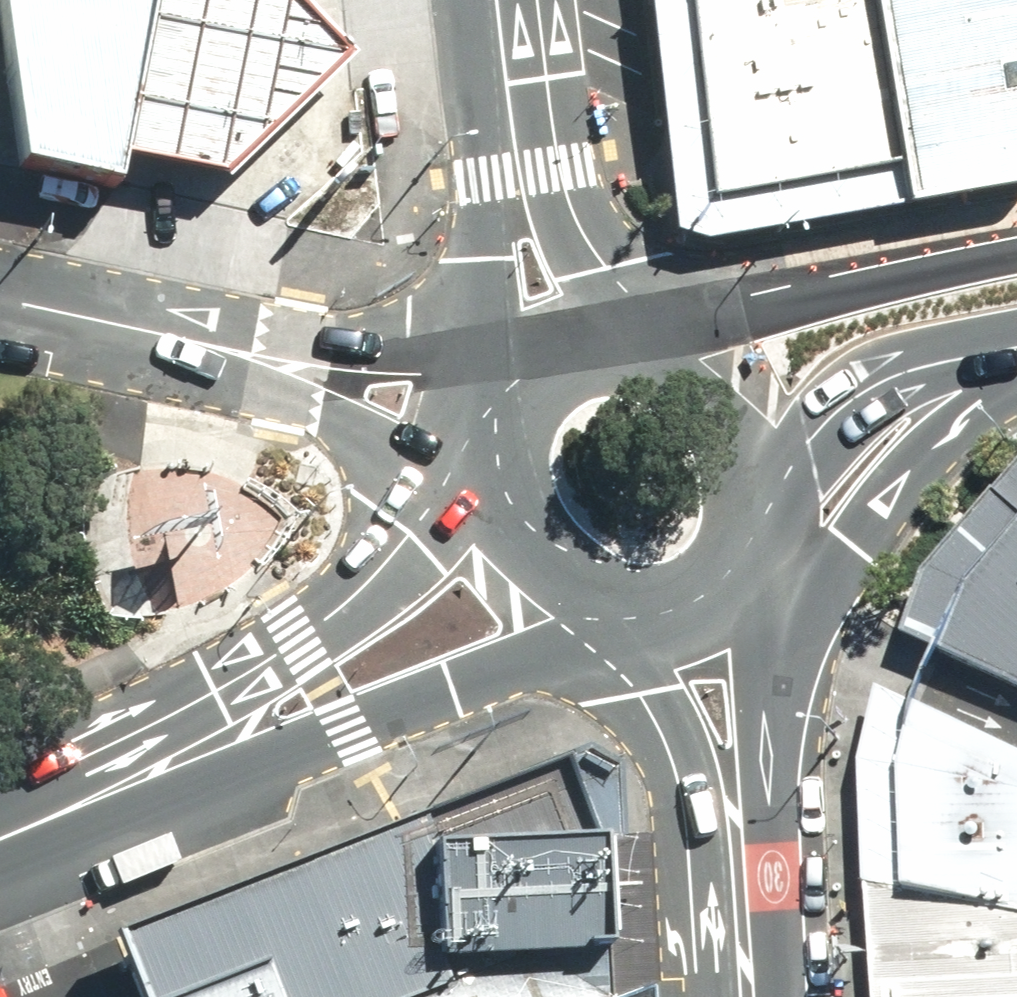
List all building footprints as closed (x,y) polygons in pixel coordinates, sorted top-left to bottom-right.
[(12,172),(124,187),(131,153),(232,172),(318,89),(316,57),(268,0),(266,0),(0,0),(0,22),(12,172)] [(706,200),(889,171),(860,0),(680,0),(706,200)] [(889,171),(1016,146),(1016,37),(1010,0),(860,0),(889,171)] [(923,577),(904,635),(937,650),(967,586),(1016,527),(1016,468),(923,577)] [(967,586),(937,650),(1016,687),(1016,527),(967,586)] [(915,705),(875,688),(858,770),(871,996),(910,996),(898,772),(915,705)] [(915,705),(898,772),(910,996),(1016,996),(1016,751),(915,705)] [(92,944),(113,996),(631,996),(634,971),(552,764),(92,944)]
